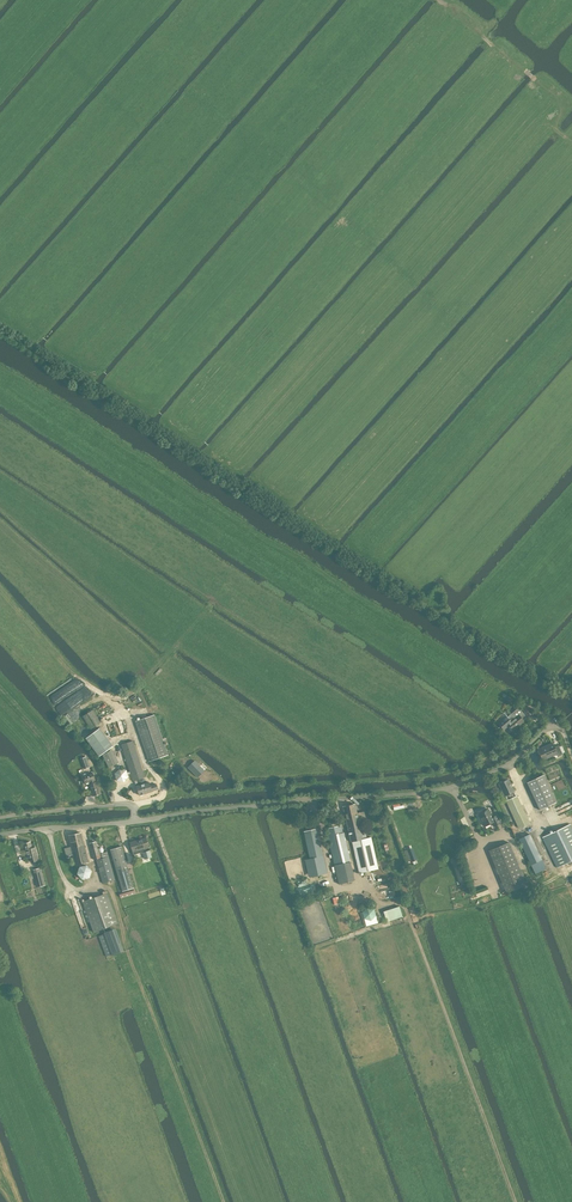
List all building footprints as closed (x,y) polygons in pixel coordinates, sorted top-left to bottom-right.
[(527,706),(523,710),(528,716),(532,713),(527,706)] [(500,726),(498,728),(501,731),(503,729),(504,730),(509,725),(513,730),(524,721),(521,718),(522,718),(525,715),(519,708),(508,717),(507,716),(498,723),(501,726),(500,726)] [(94,709),(83,716),(91,729),(102,722),(94,709)] [(154,715),(136,721),(149,761),(168,754),(154,715)] [(99,728),(86,738),(92,747),(106,737),(99,728)] [(121,745),(130,771),(127,772),(126,770),(119,768),(114,773),(117,781),(124,782),(129,777),(128,775),(131,774),(133,781),(135,780),(136,783),(138,783),(139,785),(136,786),(139,795),(152,791),(152,790),(158,789),(156,784),(150,786),(149,782),(145,783),(143,778),(145,777),(133,741),(121,745)] [(552,743),(548,745),(546,746),(546,745),(538,749),(543,760),(557,754),(558,756),(562,754),(558,745),(554,747),(552,743)] [(112,750),(103,754),(109,767),(118,762),(112,750)] [(187,767),(197,778),(204,771),(194,760),(187,767)] [(85,782),(90,781),(91,783),(90,784),(94,795),(100,793),(96,782),(95,782),(94,779),(95,779),(93,773),(83,776),(85,782)] [(556,802),(543,775),(527,782),(540,810),(556,802)] [(530,822),(517,796),(516,796),(508,779),(499,784),(505,796),(505,795),(508,800),(507,800),(507,801),(519,828),(530,822)] [(107,786),(112,802),(117,800),(111,784),(107,786)] [(355,803),(343,806),(351,842),(353,841),(360,872),(378,868),(371,837),(367,838),(366,834),(362,835),(359,820),(366,818),(364,812),(364,811),(357,813),(355,803)] [(493,817),(489,809),(478,814),(485,826),(492,823),(494,826),(501,823),(497,815),(493,817)] [(542,837),(557,867),(571,860),(571,828),(570,824),(542,837)] [(318,828),(304,831),(309,853),(309,854),(310,858),(324,855),(323,851),(318,828)] [(76,864),(88,861),(81,832),(69,835),(70,841),(71,847),(65,848),(67,857),(70,857),(69,855),(73,854),(76,864)] [(342,833),(328,836),(335,865),(349,862),(342,833)] [(530,834),(519,839),(531,865),(542,860),(530,834)] [(130,842),(133,851),(132,851),(133,855),(141,852),(142,853),(143,853),(144,859),(152,857),(150,850),(145,851),(144,848),(149,847),(146,837),(130,842)] [(102,857),(102,858),(96,860),(103,883),(115,880),(108,856),(107,851),(101,853),(100,848),(98,849),(96,841),(89,843),(94,859),(102,857)] [(30,842),(24,844),(27,857),(30,857),(32,862),(33,861),(39,860),(36,848),(32,849),(30,842)] [(489,850),(506,893),(526,885),(509,842),(489,850)] [(122,846),(111,850),(123,891),(134,888),(122,846)] [(419,862),(418,859),(421,858),(420,855),(417,856),(410,858),(411,860),(412,864),(419,862)] [(79,866),(77,874),(82,879),(90,877),(92,870),(87,865),(79,866)] [(41,867),(33,869),(38,887),(45,885),(41,867)] [(83,901),(93,932),(118,923),(107,893),(83,901)] [(399,906),(383,911),(387,921),(403,916),(399,906)] [(104,934),(99,936),(107,956),(112,954),(104,934)]
